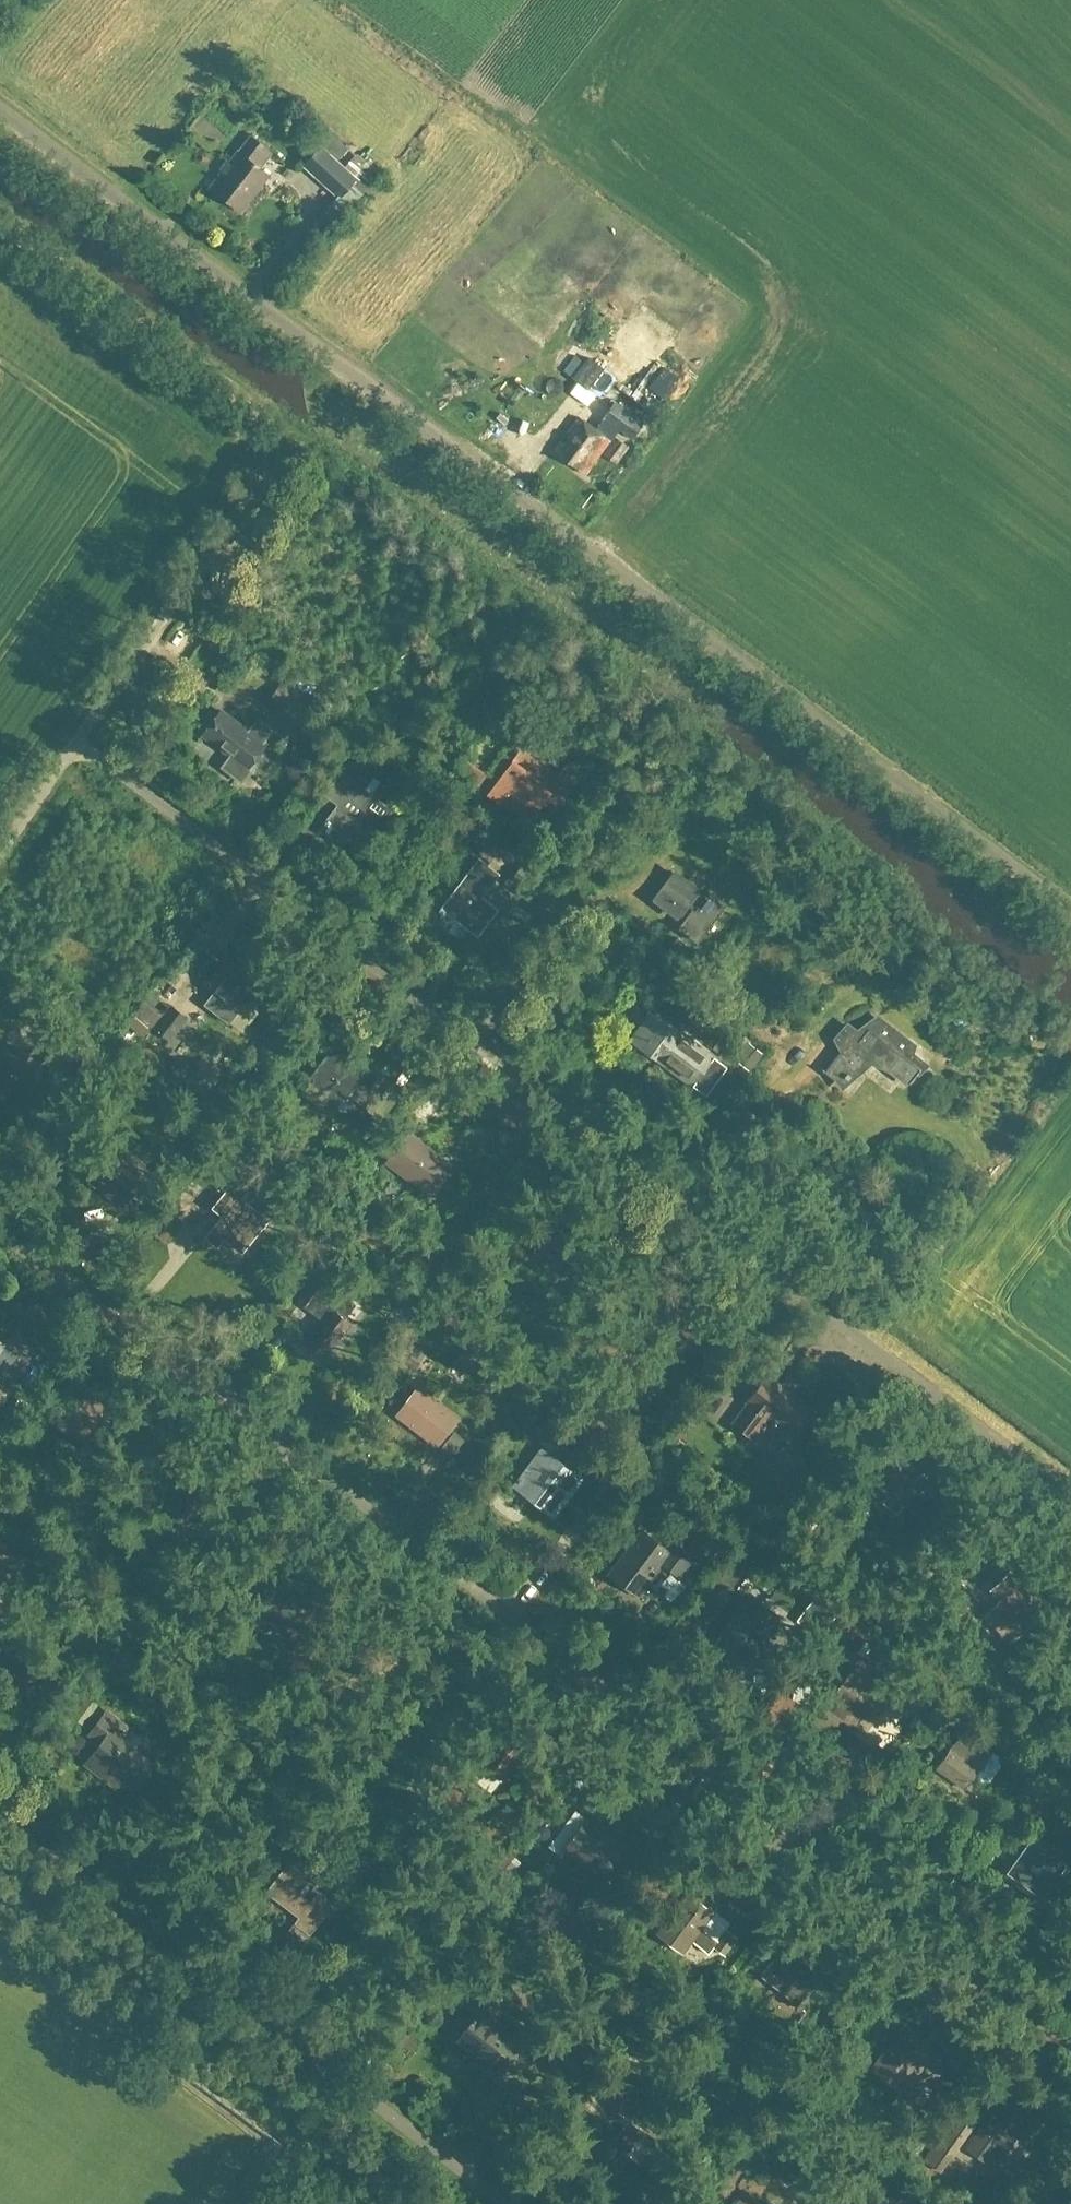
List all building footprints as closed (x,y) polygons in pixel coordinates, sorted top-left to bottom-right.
[(251,137),(239,153),(238,152),(210,188),(242,213),(270,176),(255,165),(267,150),(251,137)] [(320,149),(317,153),(302,169),(339,201),(356,182),(320,149)] [(666,394),(681,381),(667,366),(653,378),(666,394)] [(554,451),(585,475),(619,431),(632,441),(644,425),(616,403),(595,430),(579,418),(554,451)] [(604,455),(615,464),(628,447),(616,439),(604,455)] [(312,700),(282,678),(263,704),(293,726),(312,700)] [(272,731),(257,719),(248,731),(221,711),(202,735),(229,756),(220,768),(236,780),(245,767),(247,769),(266,744),(263,743),(272,731)] [(551,806),(565,787),(578,770),(566,761),(554,778),(524,755),(493,795),(504,803),(513,792),(533,807),(540,797),(551,806)] [(375,795),(364,786),(373,773),(354,759),(345,772),(344,771),(343,773),(356,783),(326,823),(331,827),(333,825),(365,850),(386,823),(365,807),(375,795)] [(478,937),(498,910),(482,898),(500,874),(478,858),(439,910),(444,914),(445,912),(478,937)] [(698,892),(673,873),(654,898),(679,917),(680,915),(686,919),(679,928),(697,943),(725,905),(709,893),(704,900),(696,894),(698,892)] [(229,1022),(239,1009),(256,986),(224,961),(207,984),(215,990),(204,1004),(229,1022)] [(186,1018),(171,1006),(153,1028),(169,1040),(186,1018)] [(710,1060),(653,1018),(635,1043),(656,1058),(661,1052),(696,1078),(710,1060)] [(911,1084),(922,1070),(905,1058),(913,1047),(877,1020),(862,1039),(856,1034),(826,1074),(823,1072),(822,1073),(842,1088),(869,1052),(911,1083),(911,1084)] [(743,1039),(734,1032),(726,1043),(720,1039),(713,1048),(729,1059),(743,1039)] [(39,1062),(15,1045),(0,1066),(0,1087),(15,1097),(39,1062)] [(64,1074),(72,1062),(52,1049),(45,1061),(64,1074)] [(359,1082),(356,1064),(342,1054),(325,1055),(315,1070),(317,1087),(331,1097),(348,1096),(352,1090),(373,1106),(387,1087),(377,1079),(368,1091),(358,1083),(359,1082)] [(448,1167),(408,1137),(387,1163),(420,1189),(429,1176),(436,1182),(448,1167)] [(92,1168),(86,1164),(79,1173),(121,1207),(143,1180),(106,1150),(92,1168)] [(248,1189),(236,1180),(213,1208),(223,1216),(206,1237),(217,1246),(224,1238),(241,1252),(267,1221),(240,1198),(248,1189)] [(305,1342),(326,1359),(352,1325),(345,1319),(355,1306),(323,1281),(303,1308),(321,1321),(305,1342)] [(343,1337),(325,1362),(347,1377),(358,1361),(345,1352),(351,1344),(343,1337)] [(752,1402),(737,1423),(757,1438),(773,1418),(794,1434),(813,1410),(769,1376),(750,1400),(752,1402)] [(456,1420),(417,1390),(398,1415),(437,1445),(456,1420)] [(103,1406),(87,1393),(68,1417),(62,1413),(55,1422),(79,1442),(77,1443),(89,1453),(110,1426),(96,1415),(103,1406)] [(4,1401),(0,1403),(0,1423),(1,1425),(14,1417),(4,1401)] [(553,1517),(585,1478),(545,1448),(520,1482),(518,1480),(516,1483),(517,1485),(516,1486),(553,1517)] [(174,1527),(186,1536),(205,1509),(178,1491),(159,1517),(171,1526),(170,1528),(173,1529),(174,1527)] [(610,1576),(637,1596),(661,1564),(678,1577),(693,1556),(676,1542),(669,1551),(643,1531),(610,1576)] [(1017,1638),(1048,1607),(1013,1571),(995,1589),(1005,1599),(991,1613),(1017,1638)] [(759,1647),(781,1619),(754,1596),(724,1634),(747,1652),(754,1643),(759,1647)] [(974,1635),(992,1614),(985,1607),(966,1628),(974,1635)] [(826,1706),(854,1727),(880,1692),(869,1684),(858,1699),(841,1686),(826,1706)] [(952,1688),(921,1726),(933,1737),(953,1714),(965,1698),(952,1688)] [(138,1790),(158,1763),(125,1739),(134,1727),(110,1710),(93,1733),(105,1742),(90,1762),(122,1786),(126,1780),(138,1790)] [(964,1789),(973,1778),(992,1751),(964,1730),(936,1769),(964,1789)] [(503,1733),(481,1763),(502,1778),(524,1748),(503,1733)] [(544,1800),(537,1787),(523,1795),(530,1807),(544,1800)] [(597,1882),(624,1846),(592,1822),(579,1840),(574,1836),(560,1854),(597,1882)] [(1043,1902),(1070,1864),(1042,1844),(1034,1856),(1021,1846),(1002,1873),(1043,1902)] [(313,1935),(334,1906),(319,1894),(313,1901),(293,1886),(304,1872),(291,1862),(268,1892),(301,1917),(297,1923),(313,1935)] [(724,1955),(738,1937),(727,1929),(719,1940),(701,1927),(720,1904),(707,1893),(700,1901),(689,1892),(658,1933),(682,1952),(692,1939),(709,1952),(714,1947),(724,1955)] [(806,2000),(831,1970),(805,1948),(788,1968),(776,1957),(762,1974),(799,2005),(798,2005),(802,2009),(808,2002),(806,2000)] [(470,2049),(466,2055),(497,2078),(513,2058),(525,2067),(542,2044),(519,2026),(510,2038),(478,2013),(474,2018),(473,2017),(471,2021),(472,2021),(458,2040),(470,2049)] [(898,2089),(932,2045),(906,2026),(873,2071),(898,2089)] [(644,2080),(621,2062),(600,2088),(613,2098),(602,2113),(613,2121),(615,2118),(624,2126),(600,2158),(632,2182),(652,2157),(634,2143),(643,2132),(618,2113),(644,2080)] [(925,2081),(915,2073),(902,2092),(911,2099),(925,2081)] [(1014,2130),(1028,2111),(1036,2099),(1024,2091),(1016,2103),(1008,2097),(972,2147),(992,2162),(1000,2150),(1007,2155),(1021,2135),(1014,2130)] [(945,2172),(978,2125),(966,2117),(933,2163),(945,2172)] [(744,2173),(732,2163),(710,2191),(722,2201),(744,2173)] [(743,2191),(733,2203),(760,2203),(743,2191)]
